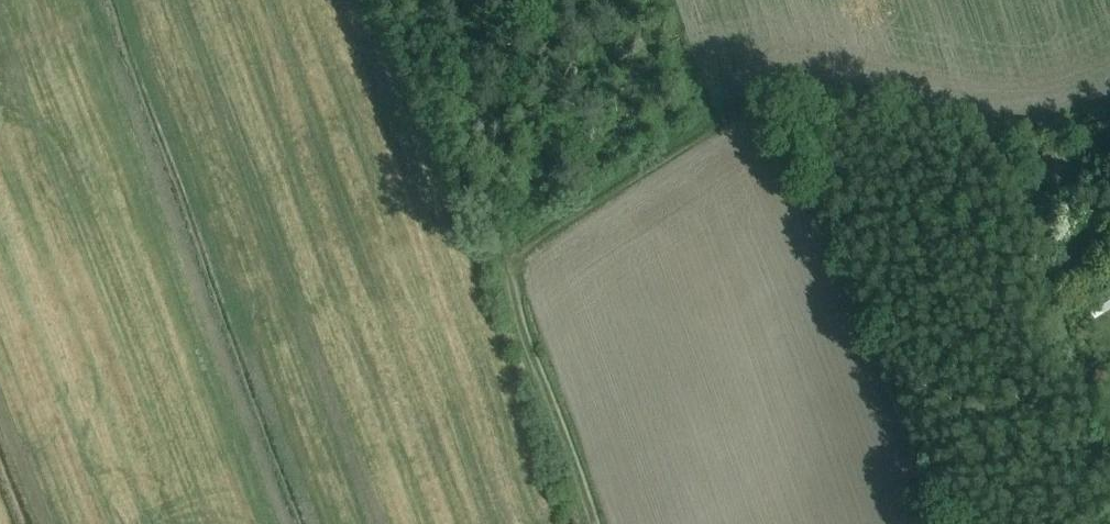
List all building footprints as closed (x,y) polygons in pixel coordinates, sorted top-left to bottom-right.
[(1074,210),(1086,201),(1075,191),(1062,199),(1074,210)] [(1023,201),(1029,216),(1036,213),(1037,216),(1045,212),(1043,205),(1036,208),(1032,197),(1023,201)] [(1090,314),(1102,350),(1109,347),(1109,315),(1107,316),(1104,309),(1090,314)]
